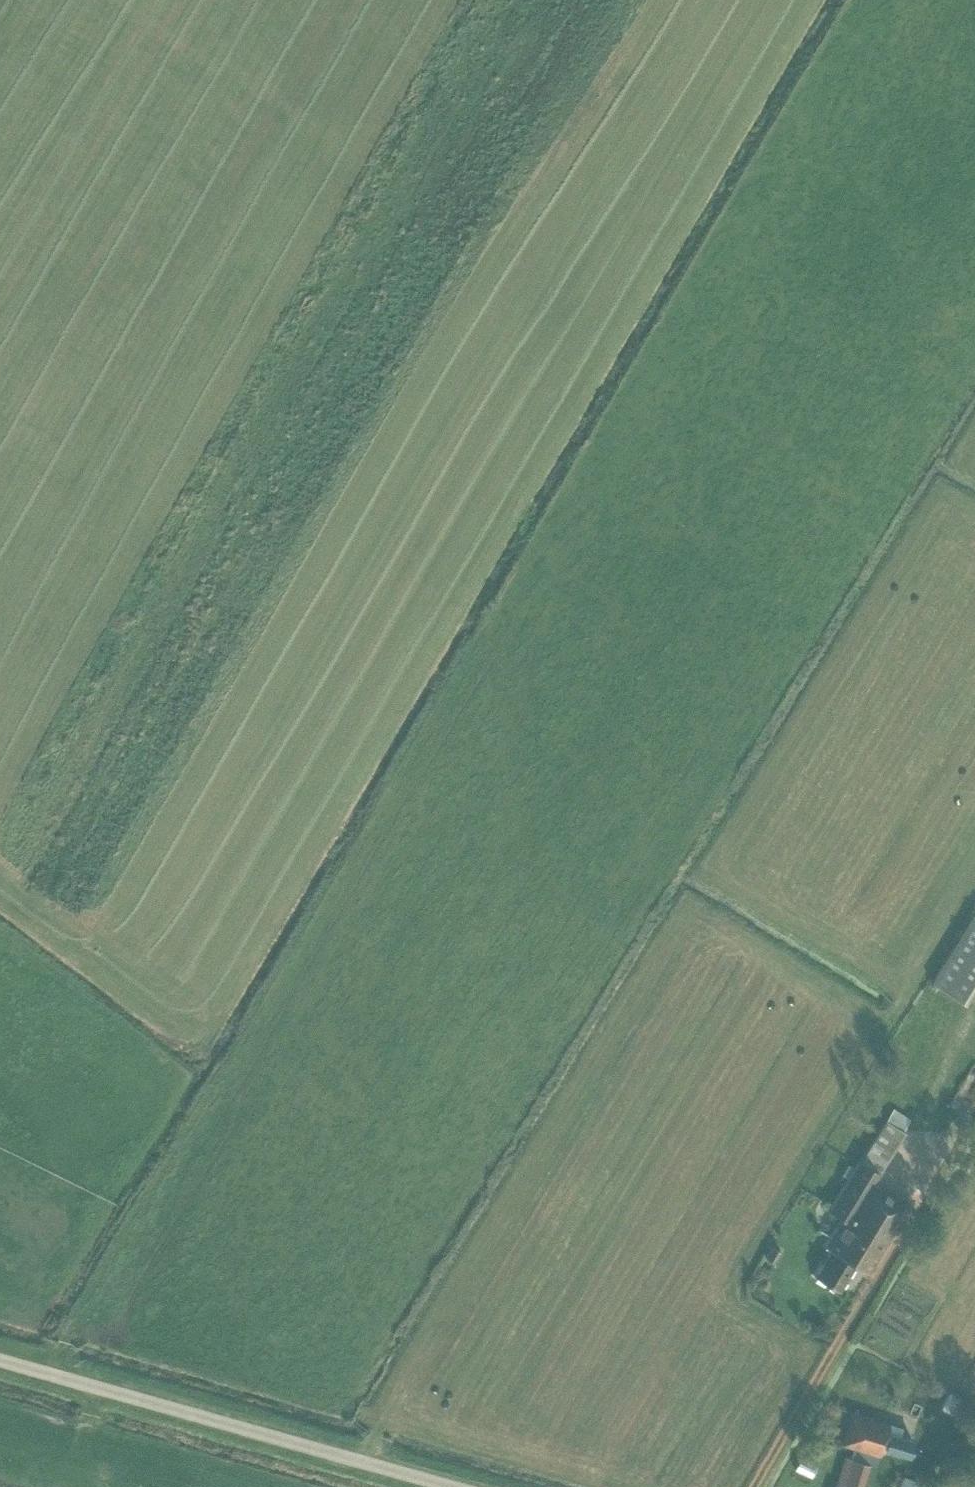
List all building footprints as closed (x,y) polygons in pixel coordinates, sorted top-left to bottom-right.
[(974,914),(931,981),(963,1001),(974,982),(974,915),(974,914)] [(877,1171),(891,1150),(904,1129),(886,1119),(874,1138),(860,1160),(859,1159),(828,1210),(841,1217),(825,1245),(830,1248),(814,1274),(838,1289),(859,1255),(872,1263),(908,1204),(872,1183),(879,1172),(877,1171)] [(773,1260),(780,1249),(773,1244),(766,1256),(773,1260)] [(964,1416),(972,1399),(952,1389),(944,1406),(964,1416)] [(914,1437),(901,1433),(903,1426),(890,1422),(890,1421),(852,1410),(842,1443),(853,1446),(850,1456),(846,1455),(836,1486),(861,1486),(869,1462),(877,1464),(882,1447),(909,1455),(914,1437)] [(956,1456),(946,1450),(938,1463),(947,1469),(956,1456)]
